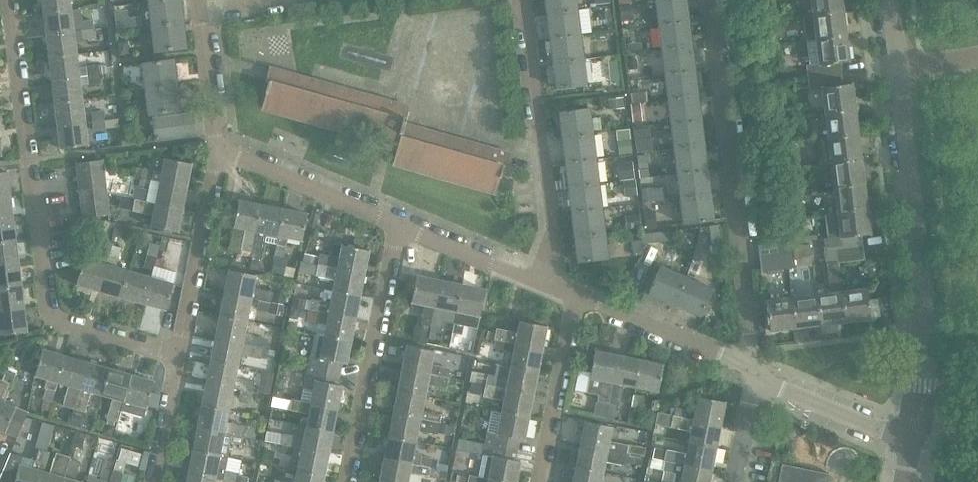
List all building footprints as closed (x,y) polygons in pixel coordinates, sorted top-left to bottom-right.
[(44,12),(71,9),(70,0),(42,0),(44,12)] [(149,3),(152,27),(183,24),(180,0),(172,0),(149,3)] [(547,14),(577,10),(576,0),(545,0),(547,14)] [(659,26),(689,22),(686,0),(666,0),(656,1),(659,26)] [(813,15),(843,12),(841,0),(811,0),(813,15)] [(774,4),(766,6),(768,21),(776,20),(774,4)] [(44,12),(47,35),(94,29),(93,21),(72,23),(71,9),(44,12)] [(577,10),(547,14),(550,39),(580,35),(577,10)] [(369,12),(357,56),(380,62),(393,18),(369,12)] [(843,12),(813,15),(816,40),(846,37),(843,12)] [(393,18),(380,62),(400,68),(412,24),(393,18)] [(692,47),(689,22),(659,26),(662,51),(692,47)] [(183,24),(152,27),(155,53),(186,49),(183,24)] [(412,24),(400,68),(419,73),(432,29),(412,24)] [(47,35),(49,58),(76,55),(75,41),(96,39),(94,29),(47,35)] [(432,29),(419,73),(439,79),(451,35),(432,29)] [(451,35),(439,79),(459,84),(471,40),(451,35)] [(550,39),(553,64),(583,60),(580,35),(550,39)] [(807,66),(809,78),(841,75),(839,63),(849,62),(846,37),(816,40),(819,65),(807,66)] [(471,40),(459,84),(482,91),(494,47),(471,40)] [(695,72),(692,47),(662,51),(665,76),(695,72)] [(76,55),(49,58),(52,80),(100,75),(99,65),(87,67),(87,68),(78,69),(76,55)] [(142,64),(145,90),(177,86),(173,60),(142,64)] [(583,60),(553,64),(556,89),(586,85),(583,60)] [(261,67),(249,111),(272,117),(284,74),(261,67)] [(698,97),(695,72),(665,76),(668,100),(698,97)] [(284,74),(272,117),(292,123),(304,79),(284,74)] [(52,80),(55,103),(82,100),(80,86),(89,85),(101,84),(100,75),(52,80)] [(842,86),(841,75),(809,78),(810,91),(822,89),(825,113),(855,110),(852,84),(842,86)] [(304,79),(292,123),(311,129),(324,85),(304,79)] [(324,85),(311,129),(331,134),(343,90),(324,85)] [(177,86),(145,90),(149,116),(180,112),(177,86)] [(343,90),(331,134),(351,140),(363,96),(343,90)] [(363,96),(351,140),(374,146),(386,102),(363,96)] [(668,100),(671,124),(701,120),(698,97),(668,100)] [(82,100),(55,103),(58,126),(85,122),(82,100)] [(559,113),(562,139),(592,135),(589,109),(559,113)] [(825,113),(828,138),(858,135),(855,110),(825,113)] [(92,113),(93,121),(105,120),(104,111),(92,113)] [(153,119),(156,141),(196,136),(193,114),(153,119)] [(105,120),(93,121),(94,131),(106,129),(105,120)] [(671,124),(674,149),(704,145),(701,120),(671,124)] [(85,122),(58,126),(61,149),(88,146),(85,122)] [(399,141),(391,170),(409,175),(422,131),(400,125),(396,140),(399,141)] [(650,126),(637,129),(641,152),(654,149),(650,126)] [(422,131),(409,175),(427,180),(439,136),(422,131)] [(592,135),(562,139),(565,164),(595,160),(592,135)] [(828,138),(831,164),(861,160),(858,135),(828,138)] [(439,136),(427,180),(444,185),(456,141),(439,136)] [(456,141),(444,185),(461,190),(474,146),(456,141)] [(783,144),(785,159),(793,158),(791,143),(783,144)] [(704,145),(674,149),(677,174),(707,170),(704,145)] [(474,146),(461,190),(479,195),(491,151),(474,146)] [(491,151),(479,195),(497,200),(509,156),(491,151)] [(793,158),(785,159),(780,160),(782,170),(794,168),(793,158)] [(151,180),(187,187),(192,164),(165,159),(162,173),(137,168),(135,177),(151,180)] [(77,163),(79,178),(105,175),(103,160),(77,163)] [(565,164),(568,189),(598,185),(595,160),(565,164)] [(861,160),(831,164),(834,189),(864,186),(861,160)] [(796,178),(794,168),(782,170),(783,179),(788,179),(796,178)] [(677,174),(680,199),(710,195),(707,170),(677,174)] [(10,195),(7,172),(0,173),(0,196),(10,195)] [(105,175),(79,178),(81,191),(106,188),(105,175)] [(796,178),(788,179),(790,194),(798,193),(796,178)] [(187,187),(151,180),(147,202),(183,209),(187,187)] [(598,185),(568,189),(571,213),(601,209),(598,185)] [(834,189),(837,213),(867,209),(864,186),(834,189)] [(81,191),(82,205),(108,202),(106,188),(81,191)] [(10,195),(0,196),(0,219),(13,218),(10,195)] [(710,195),(680,199),(683,225),(713,221),(710,195)] [(183,209),(147,202),(124,198),(122,210),(154,216),(151,227),(178,233),(183,209)] [(242,251),(253,253),(263,206),(239,201),(234,228),(246,230),(242,251)] [(108,202),(82,205),(84,218),(110,216),(108,202)] [(263,206),(253,253),(252,258),(261,260),(266,234),(280,237),(285,210),(263,206)] [(571,213),(575,238),(605,234),(601,209),(571,213)] [(867,209),(837,213),(840,237),(824,239),(825,251),(862,247),(860,236),(870,235),(867,209)] [(285,210),(280,237),(278,245),(286,247),(288,239),(302,242),(308,215),(285,210)] [(15,240),(13,218),(0,219),(0,242),(15,240)] [(710,227),(714,259),(723,258),(719,226),(710,227)] [(642,240),(643,244),(674,241),(673,231),(642,234),(642,240)] [(605,234),(575,238),(578,263),(608,259),(605,234)] [(18,263),(15,240),(0,242),(0,265),(18,263)] [(77,285),(100,292),(113,246),(114,245),(102,241),(96,262),(84,259),(77,285)] [(760,247),(761,259),(793,256),(791,243),(760,247)] [(100,292),(122,298),(129,272),(116,268),(122,249),(113,246),(100,292)] [(330,268),(365,274),(369,252),(342,246),(340,258),(332,256),(330,268)] [(863,260),(862,247),(825,251),(827,264),(828,264),(838,263),(863,260)] [(144,268),(153,271),(156,259),(148,256),(144,268)] [(793,256),(761,259),(763,272),(794,268),(793,256)] [(156,259),(153,271),(162,274),(166,262),(156,259)] [(0,265),(0,289),(21,286),(18,263),(0,265)] [(818,296),(821,325),(846,322),(842,293),(838,263),(828,264),(832,294),(818,296)] [(336,280),(333,292),(360,297),(365,274),(330,268),(319,265),(316,276),(336,280)] [(648,295),(674,306),(686,278),(660,267),(648,295)] [(225,293),(251,299),(272,303),(274,293),(254,288),(256,276),(229,271),(225,293)] [(129,272),(122,298),(144,304),(151,278),(129,272)] [(422,325),(431,327),(440,281),(417,277),(412,303),(426,306),(422,325)] [(151,278),(144,304),(166,311),(173,284),(151,278)] [(686,278),(674,306),(700,317),(712,289),(686,278)] [(440,281),(431,327),(442,330),(444,321),(455,324),(463,286),(440,281)] [(24,309),(21,286),(0,289),(0,311),(24,309)] [(463,286),(455,324),(478,328),(485,290),(463,286)] [(842,293),(846,322),(871,319),(867,290),(842,293)] [(312,300),(310,310),(356,319),(360,297),(333,292),(331,303),(312,300)] [(220,317),(247,322),(251,299),(225,293),(220,317)] [(793,299),(796,328),(821,325),(818,296),(793,299)] [(796,328),(793,299),(766,302),(770,332),(796,328)] [(27,332),(24,309),(0,311),(0,335),(27,332)] [(324,336),(351,342),(356,319),(310,310),(308,321),(327,325),(324,336)] [(216,338),(251,345),(253,335),(245,333),(247,322),(220,317),(216,338)] [(885,321),(882,325),(883,330),(892,329),(890,320),(885,321)] [(496,342),(542,351),(547,327),(520,322),(518,333),(497,329),(495,341),(496,342)] [(310,357),(308,368),(340,375),(342,364),(347,365),(351,342),(324,336),(320,359),(310,357)] [(211,361),(238,366),(240,355),(262,359),(264,348),(251,345),(216,338),(211,361)] [(511,368),(538,373),(542,351),(496,342),(495,349),(514,353),(511,368)] [(402,370),(448,379),(451,369),(431,365),(434,352),(407,346),(402,370)] [(58,383),(66,357),(43,350),(35,376),(47,379),(44,388),(47,389),(43,400),(52,402),(58,383)] [(598,401),(609,403),(618,357),(595,352),(587,393),(599,395),(598,401)] [(63,406),(74,410),(88,363),(66,357),(58,383),(69,386),(63,406)] [(635,388),(641,361),(618,357),(609,403),(608,410),(613,411),(615,404),(619,405),(623,385),(635,388)] [(233,389),(241,391),(253,393),(255,385),(235,381),(238,366),(211,361),(206,384),(233,389)] [(641,361),(635,388),(658,392),(664,366),(641,361)] [(88,363),(74,410),(85,413),(91,392),(102,396),(110,369),(88,363)] [(301,395),(304,403),(338,410),(342,387),(337,386),(340,375),(308,368),(303,392),(301,395)] [(488,374),(486,386),(533,395),(538,373),(511,368),(509,378),(488,374)] [(132,376),(110,369),(102,396),(113,399),(107,419),(118,422),(124,402),(132,376)] [(402,370),(398,392),(425,398),(427,384),(446,388),(448,379),(402,370)] [(132,376),(124,402),(146,408),(154,382),(132,376)] [(0,385),(0,431),(4,433),(5,432),(17,437),(27,413),(5,403),(12,385),(2,380),(0,385)] [(233,389),(206,384),(202,406),(229,411),(233,389)] [(504,401),(502,412),(529,418),(533,395),(486,386),(484,397),(504,401)] [(253,393),(241,391),(239,399),(252,402),(253,393)] [(393,414),(439,423),(441,414),(422,411),(425,398),(398,392),(393,414)] [(632,406),(641,408),(644,397),(634,395),(632,406)] [(675,417),(720,426),(725,403),(698,398),(695,411),(677,407),(675,417)] [(309,415),(306,427),(333,432),(338,410),(304,403),(292,401),(290,411),(309,415)] [(198,428),(235,436),(245,438),(247,427),(226,423),(229,411),(202,406),(198,428)] [(486,445),(522,452),(529,418),(502,412),(498,434),(488,432),(486,445)] [(389,437),(416,442),(418,430),(438,434),(439,423),(393,414),(389,437)] [(28,417),(25,426),(41,430),(37,445),(50,449),(57,425),(28,417)] [(720,426),(675,417),(673,417),(671,428),(691,432),(689,443),(716,448),(720,426)] [(581,445),(628,455),(630,445),(618,443),(609,441),(612,428),(585,422),(581,445)] [(282,445),(295,448),(329,455),(333,432),(306,427),(304,438),(285,435),(282,445)] [(198,428),(193,451),(220,456),(222,444),(233,447),(235,436),(198,428)] [(384,459),(430,469),(432,458),(422,456),(423,455),(413,453),(416,442),(389,437),(384,459)] [(665,461),(711,470),(716,448),(689,443),(687,454),(667,450),(665,461)] [(496,481),(516,481),(522,452),(486,445),(483,456),(484,456),(479,479),(496,481)] [(576,468),(603,473),(605,462),(626,466),(628,455),(581,445),(576,468)] [(300,457),(298,471),(324,477),(329,455),(295,448),(293,456),(300,457)] [(119,461),(138,467),(141,454),(122,449),(119,461)] [(224,480),(234,481),(236,481),(238,474),(225,471),(228,458),(220,456),(193,451),(189,473),(224,480)] [(42,472),(39,481),(63,481),(69,459),(70,457),(56,453),(50,474),(42,472)] [(42,472),(45,463),(11,454),(0,477),(0,478),(13,481),(39,481),(42,472)] [(73,481),(78,462),(69,459),(63,481),(78,481),(73,481)] [(430,469),(384,459),(380,481),(408,481),(409,472),(430,477),(431,469),(430,469)] [(711,470),(665,461),(663,471),(676,474),(674,481),(709,481),(711,470)] [(830,475),(782,465),(779,481),(829,481),(830,475)] [(603,473),(576,468),(573,481),(601,481),(603,473)] [(114,471),(105,469),(101,481),(88,477),(87,481),(111,481),(114,471)] [(324,477),(298,471),(295,481),(323,481),(324,477)] [(189,473),(187,481),(223,481),(224,480),(189,473)]
